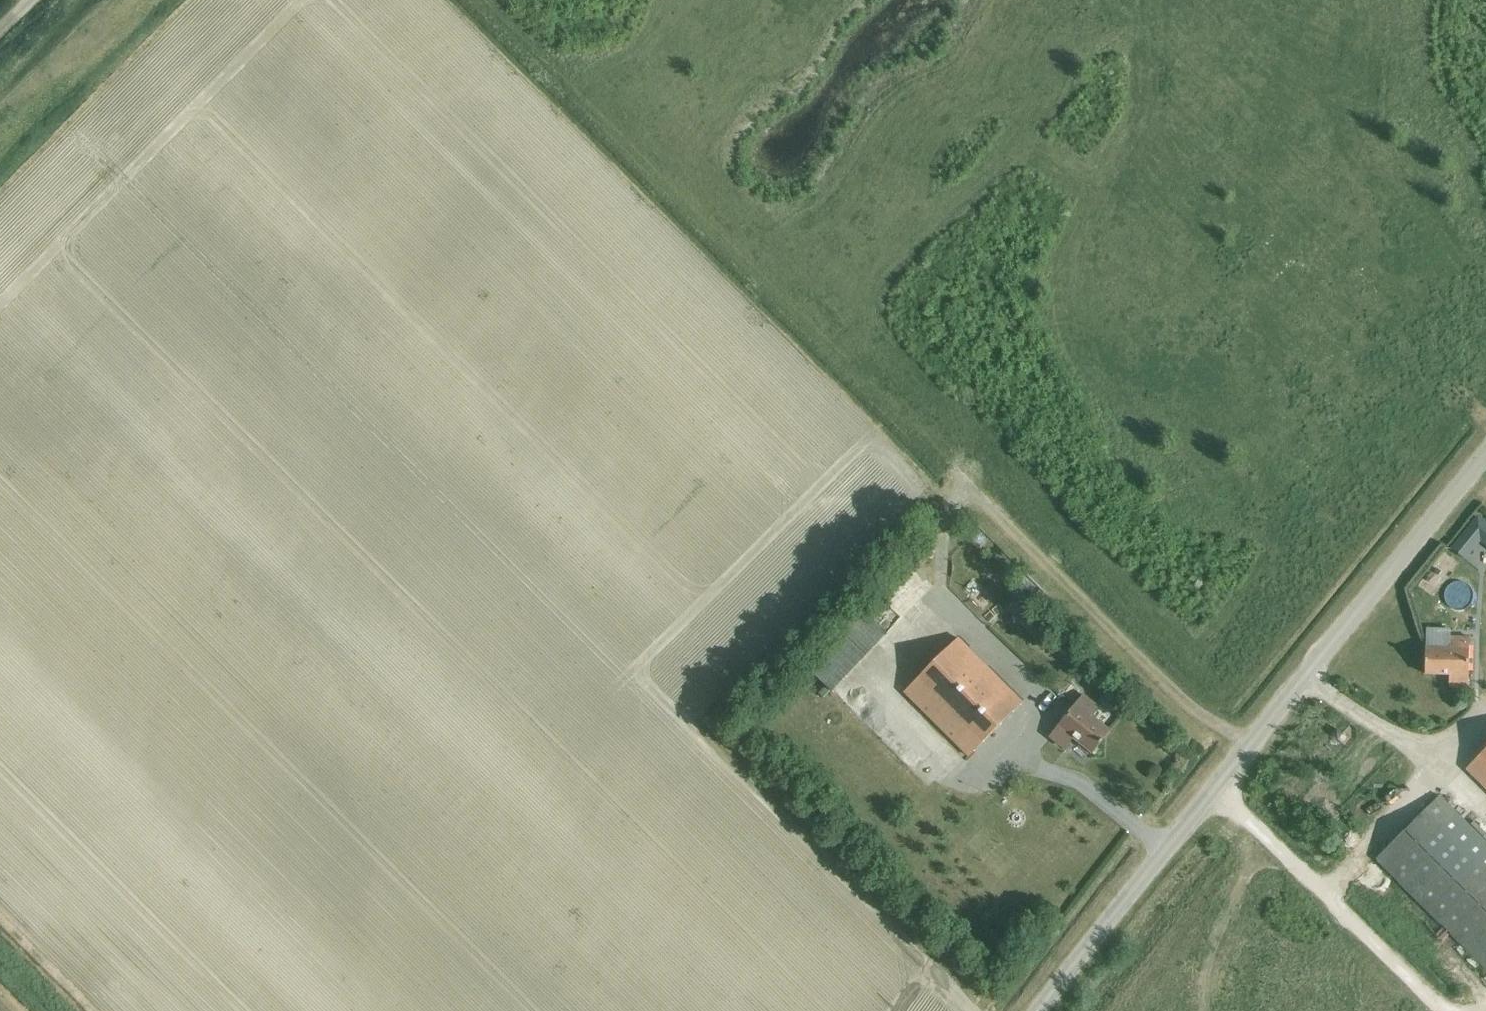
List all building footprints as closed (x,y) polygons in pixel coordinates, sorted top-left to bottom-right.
[(1472,553),(1485,537),(1485,521),(1482,517),(1460,543),(1472,553)] [(867,608),(812,668),(834,688),(889,628),(867,608)] [(1448,688),(1468,689),(1472,637),(1452,636),(1451,647),(1425,645),(1423,674),(1449,676),(1448,688)] [(906,693),(972,755),(1024,700),(991,669),(958,638),(906,693)] [(1075,736),(1094,751),(1110,731),(1092,716),(1098,708),(1084,697),(1053,735),(1067,746),(1075,736)] [(1485,788),(1485,749),(1466,768),(1485,788)] [(1485,968),(1485,842),(1439,796),(1376,859),(1485,968)]
